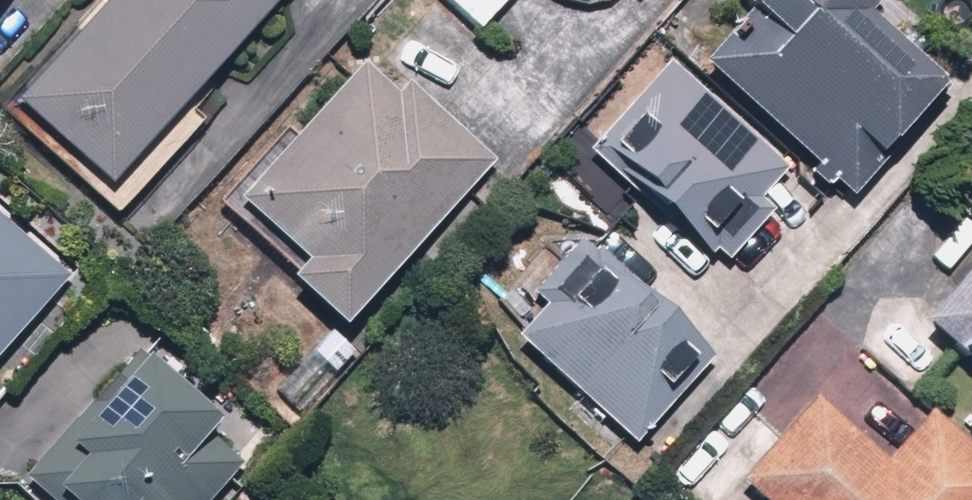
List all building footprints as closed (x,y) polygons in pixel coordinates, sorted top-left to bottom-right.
[(0,112),(0,114),(109,212),(120,200),(107,188),(275,0),(100,0),(0,112)] [(470,39),(507,0),(429,0),(470,39)] [(853,0),(727,0),(674,61),(839,206),(882,157),(874,151),(924,94),(853,32),(868,15),(853,0)] [(788,177),(657,69),(578,157),(596,172),(580,190),(609,216),(620,204),(666,246),(677,234),(710,263),(788,177)] [(389,105),(357,70),(292,141),(281,130),(207,212),(282,280),(271,292),(323,340),(483,164),(402,91),(389,105)] [(69,290),(0,220),(0,357),(69,290)] [(709,359),(578,242),(519,303),(533,315),(507,344),(628,452),(709,359)] [(960,281),(914,335),(971,385),(971,292),(960,281)] [(133,364),(16,488),(28,499),(217,499),(245,471),(133,364)] [(929,420),(923,414),(875,468),(808,408),(782,437),(772,427),(708,499),(971,499),(971,458),(929,420)]
